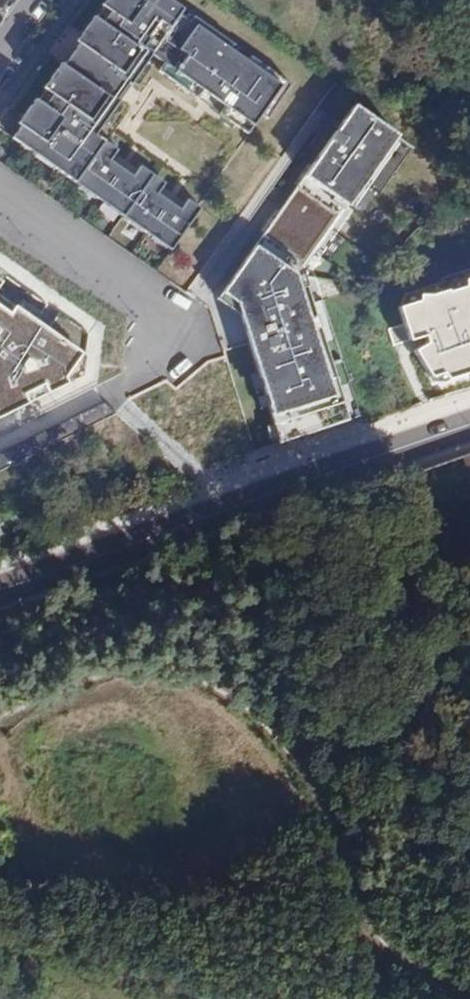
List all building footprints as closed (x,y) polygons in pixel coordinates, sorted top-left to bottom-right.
[(153,54),(180,15),(184,9),(170,0),(110,0),(76,48),(130,86),(153,54)] [(190,22),(180,15),(153,54),(165,63),(160,70),(197,97),(203,90),(225,105),(219,114),(247,134),(261,115),(267,119),(291,85),(251,57),(247,61),(231,50),(234,45),(194,17),(190,22)] [(71,54),(65,62),(120,100),(125,93),(130,86),(76,48),(71,54)] [(67,177),(96,135),(120,100),(65,62),(18,130),(12,139),(67,177)] [(294,169),(339,201),(386,131),(342,99),(294,169)] [(114,148),(96,135),(67,177),(172,250),(201,209),(191,203),(184,214),(154,193),(161,182),(144,170),(136,180),(106,159),(114,148)] [(246,237),(292,268),(339,201),(294,169),(246,237)] [(292,268),(246,237),(211,283),(226,295),(270,428),(338,406),(292,268)] [(394,304),(428,380),(458,378),(469,374),(469,277),(394,304)] [(30,402),(50,392),(69,382),(63,377),(79,354),(12,307),(8,314),(0,308),(0,417),(30,402)] [(454,460),(462,495),(469,493),(469,455),(454,460)]
